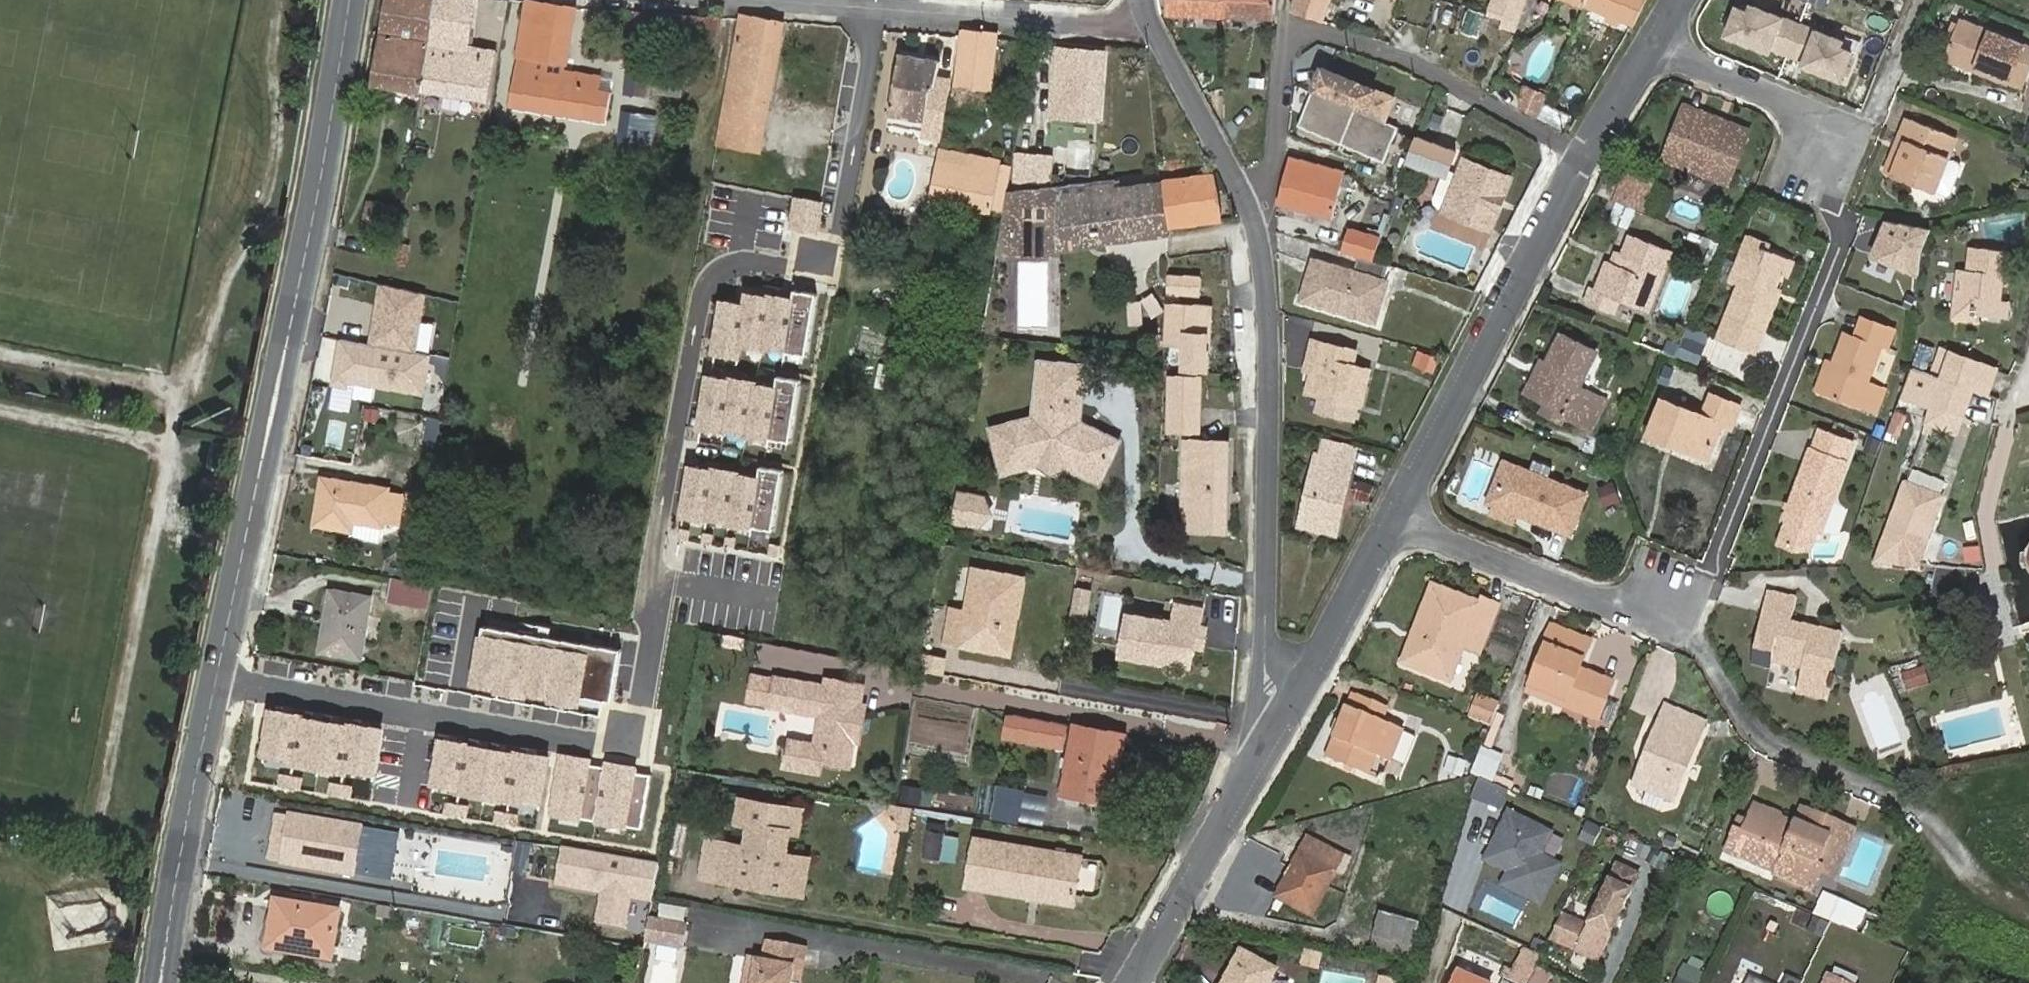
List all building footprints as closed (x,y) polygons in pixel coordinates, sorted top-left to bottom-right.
[(383,31),(374,83),(420,90),(435,0),(390,0),(383,31)] [(490,101),(499,50),(470,46),(477,0),(435,0),(420,90),(490,101)] [(1227,15),(1227,0),(1169,0),(1168,12),(1227,15)] [(1279,18),(1280,0),(1227,0),(1227,15),(1279,18)] [(1324,20),(1331,0),(1298,0),(1294,11),(1324,20)] [(1428,24),(1452,34),(1463,5),(1450,0),(1437,0),(1428,24)] [(1489,10),(1516,20),(1525,0),(1494,0),(1489,10)] [(1647,0),(1588,0),(1585,5),(1634,23),(1647,0)] [(1750,0),(1746,0),(1744,6),(1733,2),(1720,35),(1768,53),(1770,48),(1801,60),(1799,64),(1841,81),(1854,49),(1842,45),(1845,37),(1750,0)] [(528,1),(510,104),(607,118),(612,90),(603,88),(605,75),(581,71),(580,76),(579,85),(567,83),(568,74),(578,8),(528,1)] [(1483,31),(1484,9),(1465,8),(1464,30),(1483,31)] [(721,33),(723,16),(642,10),(640,26),(721,33)] [(729,103),(727,120),(769,128),(783,36),(779,35),(781,18),(743,13),(728,103),(729,103)] [(2028,78),(2028,44),(1963,17),(1949,51),(1981,65),(1980,68),(2013,81),(2014,79),(2027,84),(2028,78)] [(998,31),(966,28),(964,86),(958,114),(986,118),(988,89),(995,89),(998,31)] [(1053,115),(1101,119),(1106,50),(1059,45),(1053,115)] [(942,58),(902,51),(891,111),(926,118),(924,128),(923,135),(942,138),(954,76),(939,74),(942,58)] [(636,91),(640,65),(629,63),(626,89),(636,91)] [(579,85),(580,76),(568,74),(567,83),(579,85)] [(1318,90),(1320,84),(1314,81),(1311,87),(1318,90)] [(1536,118),(1546,96),(1523,86),(1521,91),(1520,109),(1536,118)] [(1385,161),(1401,125),(1316,90),(1302,127),(1385,161)] [(1692,108),(1753,133),(1756,127),(1694,102),(1692,108)] [(624,107),(620,133),(638,136),(642,109),(624,107)] [(1735,176),(1753,133),(1692,108),(1672,150),(1735,176)] [(926,118),(891,111),(889,121),(924,128),(926,118)] [(727,120),(723,143),(766,151),(769,128),(727,120)] [(1913,142),(1899,177),(1943,193),(1944,190),(1956,158),(1963,138),(1915,120),(1907,140),(1913,142)] [(1450,168),(1456,150),(1419,136),(1411,160),(1444,173),(1448,174),(1450,168)] [(1097,173),(1099,141),(1076,139),(1076,144),(1062,142),(1061,153),(1037,151),(1035,178),(1058,179),(1058,170),(1097,173)] [(1894,176),(1899,177),(1913,142),(1907,140),(1894,176)] [(422,154),(423,146),(416,145),(415,153),(422,154)] [(1021,177),(1035,178),(1037,151),(1023,150),(1021,177)] [(1733,182),(1735,176),(1672,150),(1670,157),(1733,182)] [(1294,155),(1282,202),(1336,216),(1349,170),(1294,155)] [(939,156),(930,203),(995,216),(1004,168),(939,156)] [(1492,229),(1513,175),(1465,158),(1460,172),(1447,208),(1446,209),(1492,229)] [(1966,162),(1956,158),(1944,190),(1954,194),(1959,192),(1968,167),(1966,162)] [(1447,208),(1460,172),(1450,168),(1448,174),(1444,173),(1436,196),(1437,202),(1442,206),(1447,208)] [(1635,168),(1622,199),(1636,205),(1642,189),(1657,196),(1663,180),(1635,168)] [(1607,172),(1598,189),(1619,198),(1627,180),(1607,172)] [(1165,180),(1171,225),(1222,218),(1216,174),(1165,180)] [(1101,244),(1172,235),(1171,225),(1165,180),(1122,186),(1121,176),(1094,180),(1101,244)] [(1064,249),(1101,244),(1094,180),(1065,183),(1064,249)] [(1065,183),(1023,189),(1020,253),(1049,253),(1064,249),(1065,183)] [(1012,190),(1001,253),(1020,253),(1023,189),(1012,190)] [(1407,194),(1399,191),(1396,200),(1404,201),(1407,194)] [(823,202),(795,197),(789,225),(817,230),(823,202)] [(1930,227),(1864,215),(1851,248),(1918,277),(1921,251),(1930,227)] [(1354,229),(1347,252),(1363,257),(1377,261),(1384,238),(1354,229)] [(1622,263),(1615,260),(1610,258),(1600,282),(1595,281),(1589,295),(1617,306),(1623,292),(1651,303),(1673,248),(1635,232),(1627,252),(1622,263)] [(1768,251),(1770,246),(1771,243),(1755,236),(1751,245),(1768,251)] [(1775,298),(1780,287),(1786,274),(1790,276),(1798,258),(1770,246),(1768,251),(1751,245),(1736,280),(1745,284),(1723,339),(1758,353),(1779,300),(1775,298)] [(2009,298),(2010,281),(2012,269),(2016,270),(2017,248),(1979,245),(1975,269),(1967,269),(1963,307),(1982,309),(1982,312),(1986,313),(2011,315),(2014,298),(2009,298)] [(1619,249),(1615,260),(1622,263),(1627,252),(1619,249)] [(1389,282),(1395,266),(1377,261),(1363,257),(1358,272),(1318,258),(1315,266),(1323,269),(1320,279),(1312,276),(1304,299),(1379,324),(1392,283),(1389,282)] [(1323,269),(1315,266),(1312,276),(1320,279),(1323,269)] [(1204,274),(1170,273),(1169,291),(1204,292),(1204,274)] [(379,282),(370,343),(417,350),(426,293),(379,282)] [(1784,289),(1780,287),(1775,298),(1779,300),(1784,289)] [(809,356),(818,292),(795,289),(795,294),(768,290),(768,293),(745,289),(743,302),(721,299),(712,355),(740,359),(742,345),(809,356)] [(1192,303),(1192,320),(1189,369),(1215,371),(1216,348),(1214,347),(1215,321),(1215,303),(1192,303)] [(1985,318),(1986,313),(1982,312),(1982,309),(1963,307),(1963,316),(1985,318)] [(1865,337),(1890,346),(1896,349),(1903,332),(1872,320),(1865,337)] [(1587,420),(1602,391),(1586,383),(1603,347),(1570,331),(1554,362),(1538,391),(1555,400),(1568,406),(1567,409),(1573,413),(1587,420)] [(1874,384),(1890,346),(1865,337),(1854,332),(1841,363),(1828,395),(1877,415),(1887,390),(1874,384)] [(1676,358),(1703,361),(1706,338),(1679,335),(1676,358)] [(1338,358),(1342,346),(1316,339),(1309,366),(1315,368),(1310,390),(1362,403),(1371,367),(1356,362),(1338,358)] [(1926,365),(1931,344),(1916,341),(1912,361),(1926,365)] [(430,356),(338,342),(332,381),(424,396),(430,356)] [(1359,351),(1342,346),(1338,358),(1356,362),(1359,351)] [(1950,350),(1948,352),(1946,381),(1952,383),(1984,393),(1996,397),(2006,368),(1950,350)] [(1538,391),(1554,362),(1548,358),(1533,389),(1538,391)] [(1820,391),(1828,395),(1841,363),(1832,360),(1820,391)] [(1091,369),(1051,363),(1044,405),(1045,405),(1048,416),(1000,427),(1009,466),(1060,455),(1102,477),(1120,445),(1078,421),(1083,411),(1084,412),(1091,369)] [(895,388),(899,367),(882,364),(878,385),(895,388)] [(775,385),(706,372),(695,426),(766,440),(767,434),(789,438),(800,380),(777,376),(775,385)] [(1204,375),(1175,374),(1173,424),(1182,425),(1182,429),(1202,430),(1204,375)] [(1938,402),(1946,381),(1938,380),(1919,375),(1913,391),(1938,402)] [(1974,415),(1984,393),(1952,383),(1946,381),(1938,402),(1944,404),(1974,415)] [(1735,425),(1745,402),(1716,390),(1706,411),(1667,395),(1651,431),(1710,455),(1725,421),(1735,425)] [(1612,397),(1602,391),(1587,420),(1599,426),(1612,397)] [(1571,417),(1573,413),(1567,409),(1568,406),(1555,400),(1551,408),(1571,417)] [(1968,431),(1974,415),(1944,404),(1938,420),(1968,431)] [(438,444),(442,419),(425,418),(421,441),(438,444)] [(1356,436),(1329,430),(1322,463),(1314,462),(1302,522),(1336,529),(1356,436)] [(1824,430),(1816,449),(1834,457),(1842,438),(1824,430)] [(1816,449),(1795,502),(1793,508),(1789,518),(1791,518),(1782,541),(1799,547),(1812,547),(1819,530),(1824,531),(1851,463),(1849,462),(1857,443),(1842,438),(1834,457),(1816,449)] [(1232,440),(1187,439),(1185,527),(1229,529),(1232,440)] [(758,474),(689,460),(678,515),(749,529),(750,523),(772,527),(783,469),(760,465),(758,474)] [(1527,510),(1525,515),(1565,531),(1581,489),(1513,463),(1499,498),(1527,510)] [(320,521),(357,527),(358,517),(387,521),(386,528),(401,530),(406,498),(391,496),(393,486),(326,475),(320,521)] [(1369,500),(1376,484),(1362,477),(1355,493),(1369,500)] [(1605,507),(1622,503),(1617,481),(1600,485),(1605,507)] [(1913,481),(1884,553),(1915,560),(1917,560),(1923,546),(1930,548),(1951,496),(1913,481)] [(1497,504),(1525,515),(1527,510),(1499,498),(1497,504)] [(1793,508),(1795,502),(1789,499),(1787,505),(1793,508)] [(358,517),(357,527),(356,534),(385,538),(386,528),(387,521),(358,517)] [(1923,546),(1917,560),(1924,562),(1930,548),(1923,546)] [(1964,595),(1964,567),(1930,566),(1930,595),(1964,595)] [(1005,615),(1018,617),(1026,574),(992,568),(984,610),(969,607),(963,642),(999,649),(1005,615)] [(432,602),(435,582),(413,578),(400,576),(396,596),(432,602)] [(1429,630),(1417,663),(1455,679),(1469,645),(1480,650),(1500,600),(1483,594),(1481,599),(1435,581),(1417,626),(1429,630)] [(365,655),(374,593),(335,587),(326,650),(365,655)] [(1795,596),(1764,588),(1747,652),(1772,659),(1773,654),(1799,661),(1793,685),(1825,693),(1828,681),(1831,682),(1834,671),(1831,670),(1839,637),(1788,623),(1795,596)] [(1188,662),(1192,645),(1196,624),(1200,625),(1203,607),(1172,601),(1169,619),(1128,613),(1120,656),(1157,662),(1157,657),(1188,662)] [(945,639),(963,642),(969,607),(952,604),(945,639)] [(1012,652),(1018,617),(1005,615),(999,649),(1012,652)] [(621,648),(484,624),(473,686),(610,710),(621,648)] [(1196,624),(1192,645),(1202,647),(1206,626),(1200,625),(1196,624)] [(1558,640),(1540,684),(1570,696),(1567,702),(1601,716),(1616,681),(1585,668),(1589,660),(1580,656),(1588,637),(1557,624),(1552,637),(1558,640)] [(1405,659),(1417,663),(1429,630),(1417,626),(1405,659)] [(745,634),(725,630),(723,640),(744,644),(745,634)] [(1597,640),(1588,637),(1580,656),(1589,660),(1597,640)] [(1187,668),(1188,662),(1157,657),(1157,662),(1187,668)] [(1902,688),(1925,683),(1921,664),(1898,669),(1902,688)] [(783,675),(761,671),(756,696),(778,700),(778,703),(829,713),(823,742),(797,737),(792,763),(827,770),(829,761),(844,764),(847,750),(858,752),(862,730),(868,732),(872,712),(861,710),(867,682),(833,676),(832,683),(783,674),(783,675)] [(871,683),(867,682),(861,710),(872,712),(874,704),(868,702),(871,683)] [(1570,696),(1540,684),(1538,690),(1567,702),(1570,696)] [(1345,701),(1379,715),(1384,701),(1351,687),(1345,701)] [(1482,693),(1475,711),(1495,719),(1502,701),(1482,693)] [(1373,750),(1387,756),(1400,723),(1379,715),(1345,701),(1325,753),(1365,769),(1373,750)] [(382,729),(268,710),(261,753),(375,772),(382,729)] [(1072,721),(1013,710),(1009,732),(1068,743),(1072,721)] [(1653,759),(1640,791),(1675,806),(1706,728),(1667,711),(1648,757),(1653,759)] [(1113,780),(1121,736),(1078,728),(1067,788),(1085,792),(1084,798),(1115,804),(1118,781),(1113,780)] [(847,750),(844,764),(861,767),(868,732),(862,730),(858,752),(847,750)] [(550,753),(441,735),(433,785),(542,803),(550,753)] [(1127,737),(1121,736),(1113,780),(1118,781),(1127,737)] [(1380,775),(1387,756),(1373,750),(1365,769),(1380,775)] [(652,767),(560,752),(551,815),(643,830),(652,767)] [(1474,780),(1485,784),(1494,788),(1505,761),(1484,753),(1474,780)] [(1635,789),(1640,791),(1653,759),(1648,757),(1635,789)] [(1920,774),(1905,769),(1902,780),(1917,785),(1920,774)] [(1000,785),(994,817),(1021,822),(1027,790),(1000,785)] [(1085,792),(1067,788),(1066,795),(1084,798),(1085,792)] [(785,822),(789,801),(741,792),(736,815),(750,818),(745,842),(725,838),(719,873),(774,883),(777,867),(786,869),(789,848),(781,846),(785,822)] [(796,802),(789,801),(785,822),(792,823),(796,802)] [(1822,856),(1827,858),(1842,822),(1816,812),(1814,818),(1802,813),(1797,824),(1782,818),(1783,816),(1756,806),(1748,824),(1744,834),(1735,830),(1729,846),(1730,846),(1742,852),(1739,859),(1739,860),(1775,875),(1774,877),(1813,892),(1823,867),(1824,865),(1819,863),(1822,856)] [(1814,818),(1816,812),(1804,807),(1802,813),(1814,818)] [(386,828),(385,828),(363,824),(364,822),(326,815),(327,810),(321,808),(317,813),(296,809),(287,856),(355,868),(355,866),(379,870),(386,828)] [(1508,815),(1492,851),(1516,862),(1510,875),(1504,890),(1544,908),(1563,868),(1542,858),(1552,836),(1508,815)] [(925,820),(924,827),(940,830),(941,823),(925,820)] [(1397,860),(1374,948),(1411,957),(1433,866),(1399,858),(1406,827),(1381,820),(1373,854),(1397,860)] [(1739,820),(1735,830),(1744,834),(1748,824),(1739,820)] [(1597,848),(1605,828),(1588,821),(1579,841),(1597,848)] [(1842,822),(1827,858),(1824,865),(1823,867),(1830,870),(1849,825),(1842,822)] [(940,830),(924,827),(919,853),(935,856),(940,830)] [(405,831),(386,828),(379,870),(397,873),(405,831)] [(1037,890),(1036,895),(1071,901),(1079,854),(971,834),(962,882),(1026,893),(1027,888),(1037,890)] [(702,870),(719,873),(725,838),(708,835),(702,870)] [(1350,874),(1358,860),(1323,841),(1315,854),(1310,851),(1285,896),(1318,913),(1342,870),(1350,874)] [(1727,854),(1739,859),(1742,852),(1730,846),(1727,854)] [(777,867),(774,883),(797,887),(804,851),(789,848),(786,869),(777,867)] [(1516,862),(1492,851),(1486,865),(1510,875),(1516,862)] [(1824,865),(1827,858),(1822,856),(1819,863),(1824,865)] [(608,865),(603,894),(598,916),(624,921),(634,869),(608,865)] [(1617,870),(1578,955),(1598,964),(1637,879),(1617,870)] [(335,950),(344,905),(279,894),(270,938),(335,950)] [(1843,920),(1850,904),(1834,898),(1828,914),(1843,920)] [(1865,911),(1850,904),(1843,920),(1859,926),(1865,911)] [(691,916),(655,909),(651,929),(687,936),(691,916)] [(1584,928),(1562,919),(1555,933),(1555,935),(1551,943),(1573,953),(1584,928)] [(644,951),(648,933),(620,927),(616,945),(644,951)] [(1543,927),(1532,953),(1544,958),(1551,943),(1555,935),(1555,933),(1543,927)] [(796,966),(791,965),(795,946),(767,941),(764,959),(756,958),(751,982),(793,982),(796,966)] [(807,948),(795,946),(791,965),(796,966),(793,982),(800,982),(807,948)] [(1244,950),(1236,964),(1243,968),(1251,954),(1244,950)] [(1302,964),(1318,968),(1321,953),(1305,950),(1302,964)] [(1532,953),(1521,975),(1510,970),(1504,982),(1533,982),(1544,958),(1532,953)] [(1236,964),(1226,982),(1274,982),(1281,971),(1251,954),(1243,968),(1236,964)] [(743,982),(751,982),(756,958),(748,956),(743,982)] [(1686,964),(1678,982),(1698,982),(1703,971),(1686,964)] [(1463,972),(1458,982),(1488,982),(1463,972)] [(1826,973),(1821,982),(1848,982),(1826,973)]
